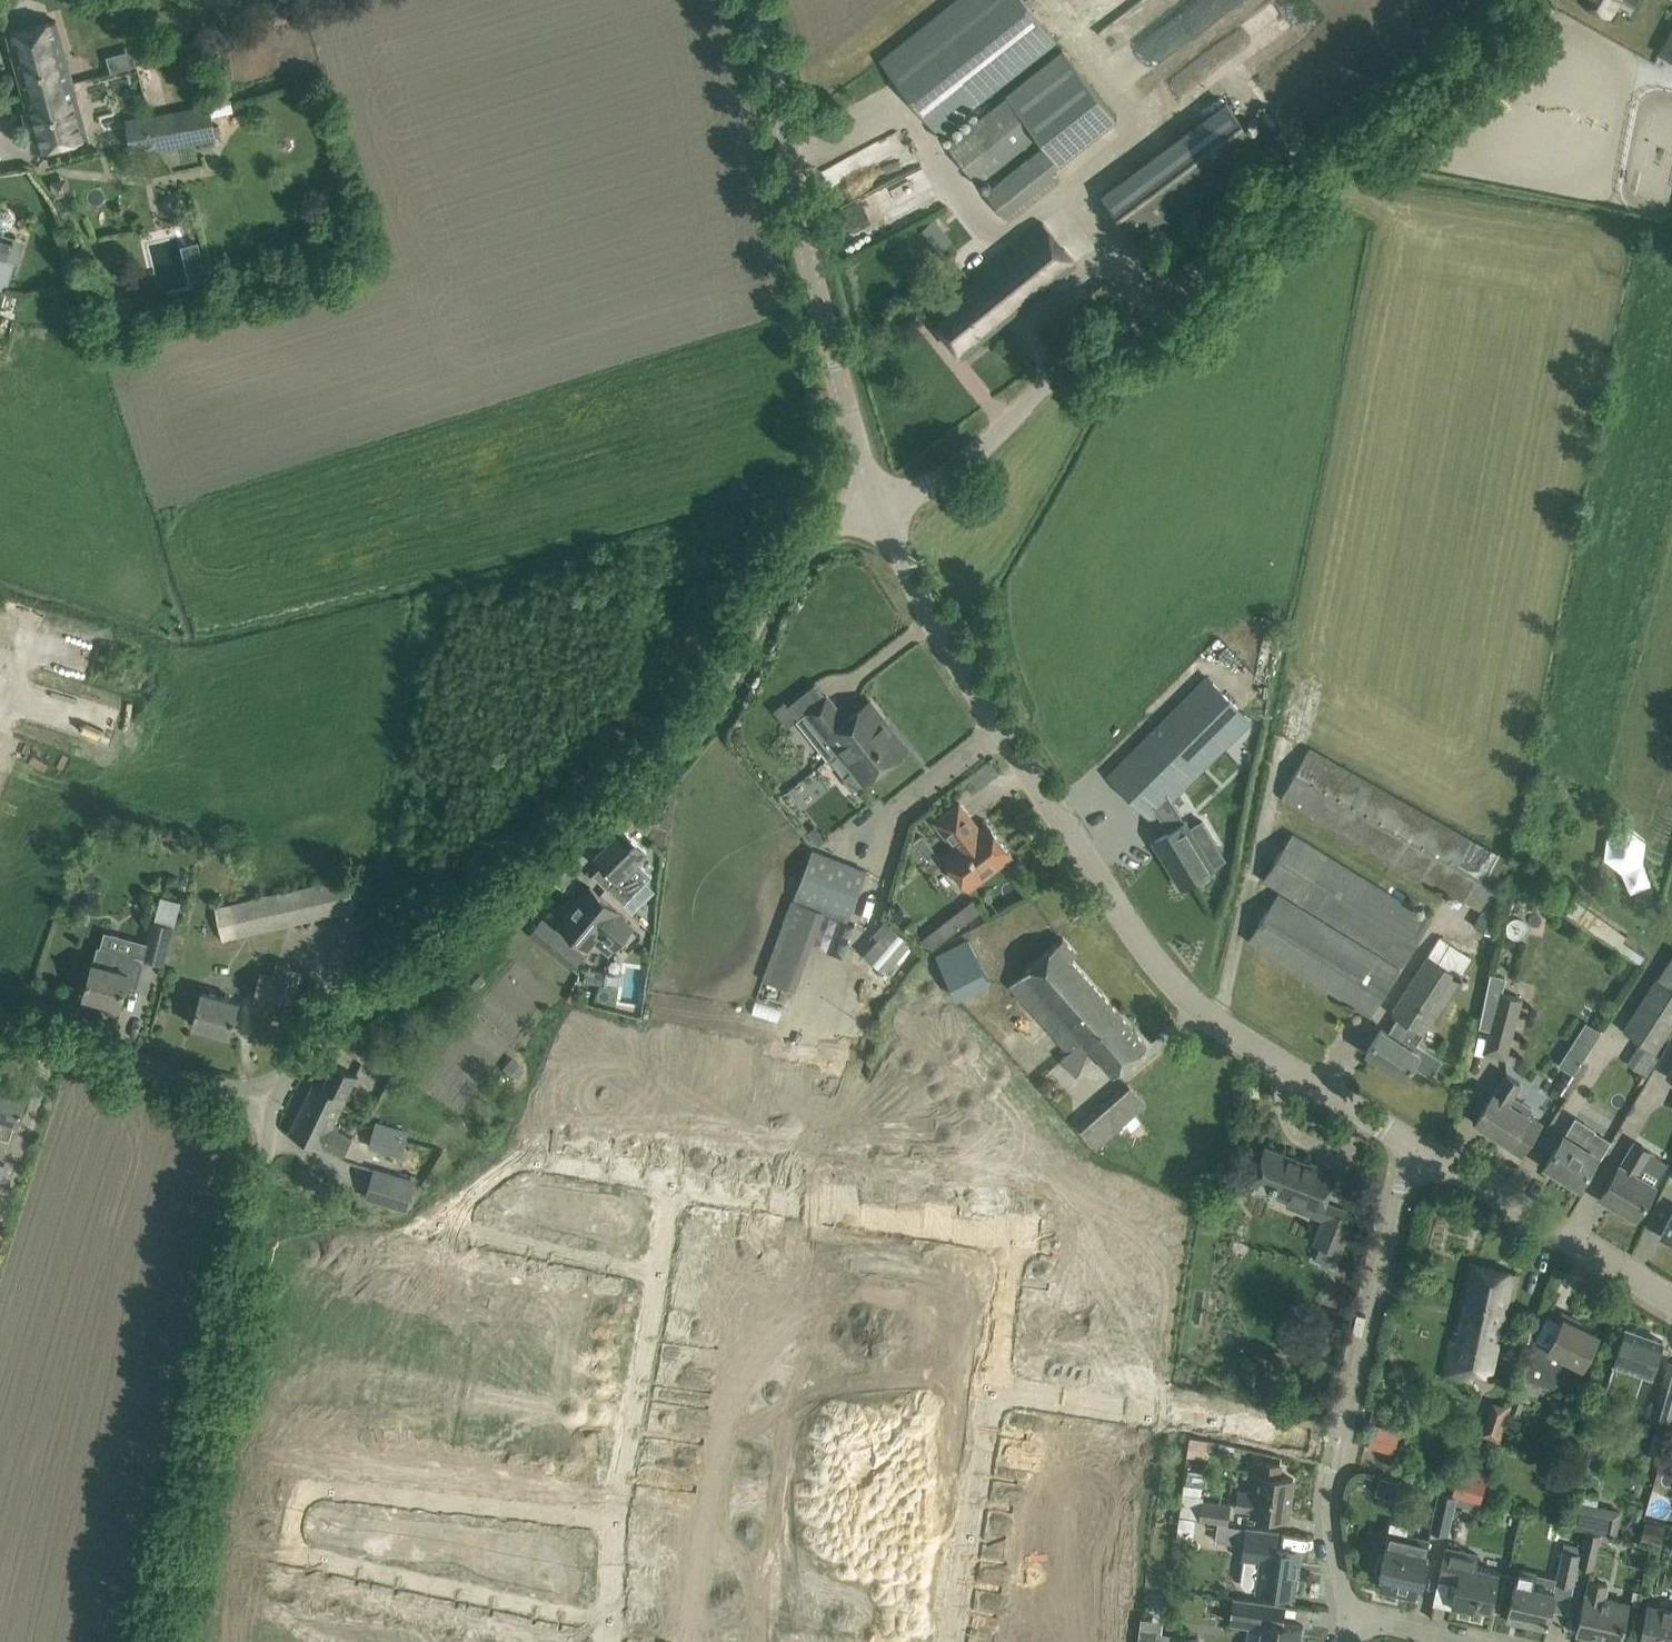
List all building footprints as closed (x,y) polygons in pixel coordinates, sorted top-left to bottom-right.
[(939,133),(1056,40),(1024,0),(957,0),(881,60),(939,133)] [(1136,0),(1068,0),(1090,32),(1136,0)] [(1610,15),(1618,0),(1584,0),(1610,15)] [(1671,22),(1657,50),(1671,59),(1671,22)] [(11,36),(26,94),(72,82),(57,24),(11,36)] [(219,43),(197,48),(200,62),(212,59),(222,57),(219,43)] [(1059,46),(1003,90),(1057,155),(1113,111),(1059,46)] [(149,84),(160,81),(155,64),(144,68),(149,84)] [(72,82),(26,94),(31,111),(25,112),(35,150),(87,137),(72,82)] [(1005,99),(947,144),(978,184),(1037,138),(1005,99)] [(1103,194),(1146,251),(1269,159),(1226,102),(1103,194)] [(128,120),(136,151),(215,137),(209,105),(128,120)] [(1043,144),(984,191),(1007,221),(1067,174),(1043,144)] [(901,178),(836,207),(852,244),(891,226),(890,226),(918,213),(901,178)] [(23,241),(3,234),(13,226),(15,222),(15,218),(13,213),(10,211),(4,209),(0,211),(0,312),(23,241)] [(1077,261),(1041,220),(928,314),(962,356),(1077,261)] [(203,264),(186,268),(189,279),(205,275),(203,264)] [(1171,800),(1250,720),(1206,676),(1108,775),(1152,819),(1158,813),(1171,800)] [(838,751),(844,759),(889,724),(870,701),(845,720),(826,695),(806,710),(807,711),(797,719),(828,760),(838,751)] [(784,701),(773,710),(786,726),(797,717),(788,706),(784,701)] [(889,724),(844,759),(863,783),(907,748),(889,724)] [(1310,747),(1280,799),(1464,903),(1495,852),(1310,747)] [(1171,800),(1158,813),(1169,831),(1154,840),(1182,886),(1212,867),(1225,858),(1215,841),(1201,819),(1189,827),(1171,800)] [(962,878),(969,888),(1011,855),(1001,842),(999,844),(994,838),(997,836),(987,823),(980,829),(959,802),(942,816),(935,822),(955,848),(945,856),(952,865),(948,868),(948,873),(953,880),(959,881),(962,878)] [(655,891),(645,881),(652,875),(637,860),(647,851),(623,828),(595,856),(617,879),(607,889),(632,913),(655,891)] [(1430,917),(1292,833),(1263,880),(1401,964),(1430,917)] [(812,849),(762,979),(795,991),(824,913),(848,922),(867,869),(812,849)] [(215,908),(222,939),(355,908),(348,877),(215,908)] [(633,926),(617,913),(619,911),(590,886),(558,924),(589,950),(602,935),(616,946),(620,941),(630,949),(641,935),(632,928),(633,926)] [(1248,939),(1370,1014),(1399,968),(1277,892),(1248,939)] [(973,898),(924,937),(932,948),(982,909),(973,898)] [(584,954),(541,917),(528,934),(570,970),(584,954)] [(173,926),(153,921),(143,957),(163,962),(173,926)] [(885,971),(911,942),(889,922),(862,951),(885,971)] [(1627,936),(1624,942),(1634,949),(1639,942),(1628,935),(1627,936)] [(1442,1059),(1417,1043),(1472,957),(1439,937),(1392,1011),(1399,1015),(1388,1033),(1381,1028),(1367,1051),(1405,1075),(1412,1064),(1431,1076),(1442,1059)] [(1076,953),(1063,938),(1009,985),(1068,1052),(1083,1040),(1113,1074),(1147,1045),(1070,958),(1076,953)] [(970,940),(902,969),(909,986),(884,996),(902,1041),(931,1029),(923,1010),(988,983),(970,940)] [(95,963),(93,962),(84,995),(120,1004),(127,978),(137,980),(141,965),(135,955),(100,945),(95,963)] [(1640,1043),(1627,1063),(1647,1076),(1659,1057),(1653,1054),(1671,1024),(1671,959),(1658,981),(1655,979),(1621,1032),(1640,1043)] [(291,1011),(299,983),(297,982),(300,969),(277,963),(273,976),(260,972),(253,1000),(291,1011)] [(1486,988),(1479,1025),(1490,1028),(1513,1034),(1522,997),(1500,992),(1504,977),(1489,973),(1486,988)] [(192,1024),(231,1034),(240,1001),(201,991),(192,1024)] [(377,1017),(344,1045),(360,1064),(376,1050),(369,1042),(386,1027),(377,1017)] [(1560,1065),(1577,1073),(1599,1026),(1581,1018),(1560,1065)] [(314,1082),(307,1096),(341,1112),(359,1076),(334,1064),(323,1086),(314,1082)] [(365,1092),(376,1096),(385,1071),(374,1067),(365,1092)] [(1529,1114),(1527,1113),(1527,1111),(1526,1109),(1525,1107),(1523,1105),(1521,1104),(1519,1104),(1518,1104),(1515,1105),(1508,1101),(1520,1082),(1506,1073),(1494,1092),(1476,1120),(1487,1127),(1485,1131),(1508,1147),(1511,1143),(1524,1151),(1536,1132),(1542,1123),(1529,1114)] [(1127,1083),(1077,1126),(1095,1148),(1145,1105),(1127,1083)] [(9,1138),(14,1123),(17,1124),(26,1095),(0,1086),(0,1136),(9,1138)] [(341,1112),(307,1096),(289,1132),(323,1149),(324,1146),(345,1156),(353,1139),(338,1132),(341,1127),(335,1125),(341,1112)] [(1565,1140),(1562,1138),(1545,1164),(1547,1165),(1548,1164),(1578,1183),(1577,1184),(1579,1185),(1595,1160),(1579,1150),(1593,1129),(1578,1120),(1565,1140)] [(1652,1189),(1669,1162),(1651,1151),(1652,1150),(1633,1139),(1617,1168),(1599,1198),(1612,1205),(1614,1201),(1637,1215),(1652,1189)] [(1270,1195),(1272,1190),(1320,1209),(1334,1173),(1266,1147),(1251,1185),(1254,1186),(1254,1194),(1270,1195)] [(366,1197),(408,1209),(417,1182),(373,1170),(366,1197)] [(1334,1268),(1353,1220),(1326,1210),(1314,1241),(1321,1244),(1315,1260),(1334,1268)] [(1661,1234),(1671,1240),(1671,1213),(1661,1234)] [(1456,1318),(1443,1374),(1472,1381),(1475,1367),(1491,1370),(1499,1334),(1505,1335),(1519,1274),(1468,1262),(1458,1309),(1461,1310),(1459,1318),(1456,1318)] [(1533,1350),(1518,1394),(1537,1400),(1542,1382),(1555,1386),(1564,1355),(1582,1365),(1598,1334),(1564,1317),(1545,1354),(1533,1350)] [(1546,1343),(1555,1322),(1546,1318),(1537,1339),(1546,1343)] [(1537,1323),(1525,1320),(1522,1340),(1533,1342),(1537,1323)] [(1625,1328),(1601,1399),(1631,1409),(1643,1373),(1650,1375),(1662,1341),(1625,1328)] [(1651,1418),(1671,1423),(1671,1421),(1671,1360),(1668,1359),(1651,1418)] [(789,1386),(787,1398),(800,1401),(802,1389),(789,1386)] [(864,1387),(860,1412),(900,1419),(905,1394),(864,1387)] [(810,1390),(808,1402),(821,1405),(824,1392),(810,1390)] [(787,1398),(785,1411),(798,1413),(800,1401),(787,1398)] [(1515,1400),(1511,1414),(1520,1417),(1524,1403),(1515,1400)] [(1512,1407),(1493,1401),(1486,1423),(1482,1422),(1477,1437),(1500,1445),(1512,1407)] [(808,1402),(806,1414),(819,1417),(821,1405),(808,1402)] [(860,1412),(855,1435),(896,1443),(900,1419),(860,1412)] [(1585,1431),(1574,1432),(1569,1442),(1575,1452),(1586,1452),(1591,1440),(1585,1431)] [(781,1433),(779,1446),(792,1448),(794,1436),(781,1433)] [(855,1435),(851,1459),(892,1466),(896,1443),(855,1435)] [(802,1437),(800,1449),(813,1452),(815,1440),(802,1437)] [(1206,1453),(1206,1437),(1189,1437),(1188,1452),(1206,1453)] [(779,1446),(776,1458),(790,1460),(792,1448),(779,1446)] [(800,1449),(797,1462),(811,1464),(813,1452),(800,1449)] [(851,1459),(847,1483),(887,1490),(892,1466),(851,1459)] [(1256,1473),(1259,1473),(1256,1493),(1237,1490),(1234,1508),(1253,1510),(1253,1512),(1287,1517),(1293,1478),(1278,1476),(1280,1464),(1258,1461),(1256,1473)] [(1478,1510),(1489,1474),(1470,1468),(1452,1494),(1455,1495),(1454,1503),(1478,1510)] [(772,1481),(770,1493),(783,1495),(785,1483),(772,1481)] [(847,1483),(843,1506),(883,1513),(887,1490),(847,1483)] [(793,1484),(791,1497),(804,1499),(806,1487),(793,1484)] [(1455,1495),(1452,1494),(1439,1491),(1431,1530),(1447,1534),(1454,1503),(1455,1495)] [(770,1493),(768,1505),(781,1507),(783,1495),(770,1493)] [(1202,1495),(1183,1493),(1180,1515),(1196,1517),(1201,1518),(1227,1522),(1230,1505),(1201,1500),(1202,1495)] [(791,1497),(789,1509),(802,1511),(804,1499),(791,1497)] [(1612,1521),(1614,1515),(1588,1509),(1589,1502),(1580,1500),(1574,1527),(1601,1533),(1609,1535),(1609,1534),(1614,1535),(1616,1521),(1612,1521)] [(843,1506),(838,1530),(879,1537),(883,1513),(843,1506)] [(1170,1514),(1168,1528),(1178,1529),(1180,1515),(1170,1514)] [(1193,1538),(1196,1517),(1180,1515),(1178,1529),(1177,1536),(1193,1538)] [(765,1518),(763,1530),(776,1532),(778,1520),(765,1518)] [(1644,1518),(1640,1536),(1659,1541),(1663,1523),(1644,1518)] [(786,1521),(784,1534),(797,1536),(799,1524),(786,1521)] [(1244,1586),(1257,1588),(1257,1590),(1293,1595),(1299,1551),(1275,1548),(1277,1533),(1246,1528),(1241,1559),(1244,1559),(1241,1581),(1244,1586)] [(838,1530),(834,1554),(875,1561),(879,1537),(838,1530)] [(1601,1541),(1602,1534),(1601,1534),(1586,1530),(1583,1547),(1578,1565),(1594,1569),(1601,1541)] [(1429,1540),(1389,1531),(1383,1558),(1378,1557),(1374,1573),(1383,1575),(1380,1588),(1416,1596),(1419,1583),(1422,1584),(1429,1556),(1425,1556),(1429,1540)] [(1609,1543),(1610,1535),(1609,1535),(1601,1533),(1601,1534),(1602,1534),(1601,1541),(1609,1543)] [(1578,1565),(1583,1547),(1564,1543),(1555,1583),(1573,1587),(1578,1565)] [(1478,1554),(1446,1547),(1438,1578),(1457,1582),(1452,1604),(1475,1609),(1477,1604),(1490,1607),(1498,1571),(1475,1566),(1478,1554)] [(1535,1573),(1518,1569),(1507,1616),(1546,1625),(1554,1591),(1532,1586),(1535,1573)] [(1586,1596),(1585,1595),(1576,1632),(1620,1641),(1628,1605),(1604,1600),(1607,1585),(1589,1581),(1586,1596)] [(1302,1625),(1283,1622),(1285,1605),(1233,1597),(1230,1622),(1262,1627),(1259,1641),(1300,1641),(1302,1625)] [(1646,1604),(1638,1641),(1671,1641),(1671,1606),(1671,1609),(1646,1604)] [(429,1641),(454,1641),(456,1629),(452,1628),(453,1623),(436,1620),(435,1625),(432,1625),(429,1641)] [(510,1638),(507,1637),(507,1633),(491,1630),(490,1635),(485,1634),(484,1641),(509,1641),(510,1638)] [(1160,1641),(1199,1641),(1199,1636),(1171,1632),(1170,1641),(1160,1640),(1160,1641)]
